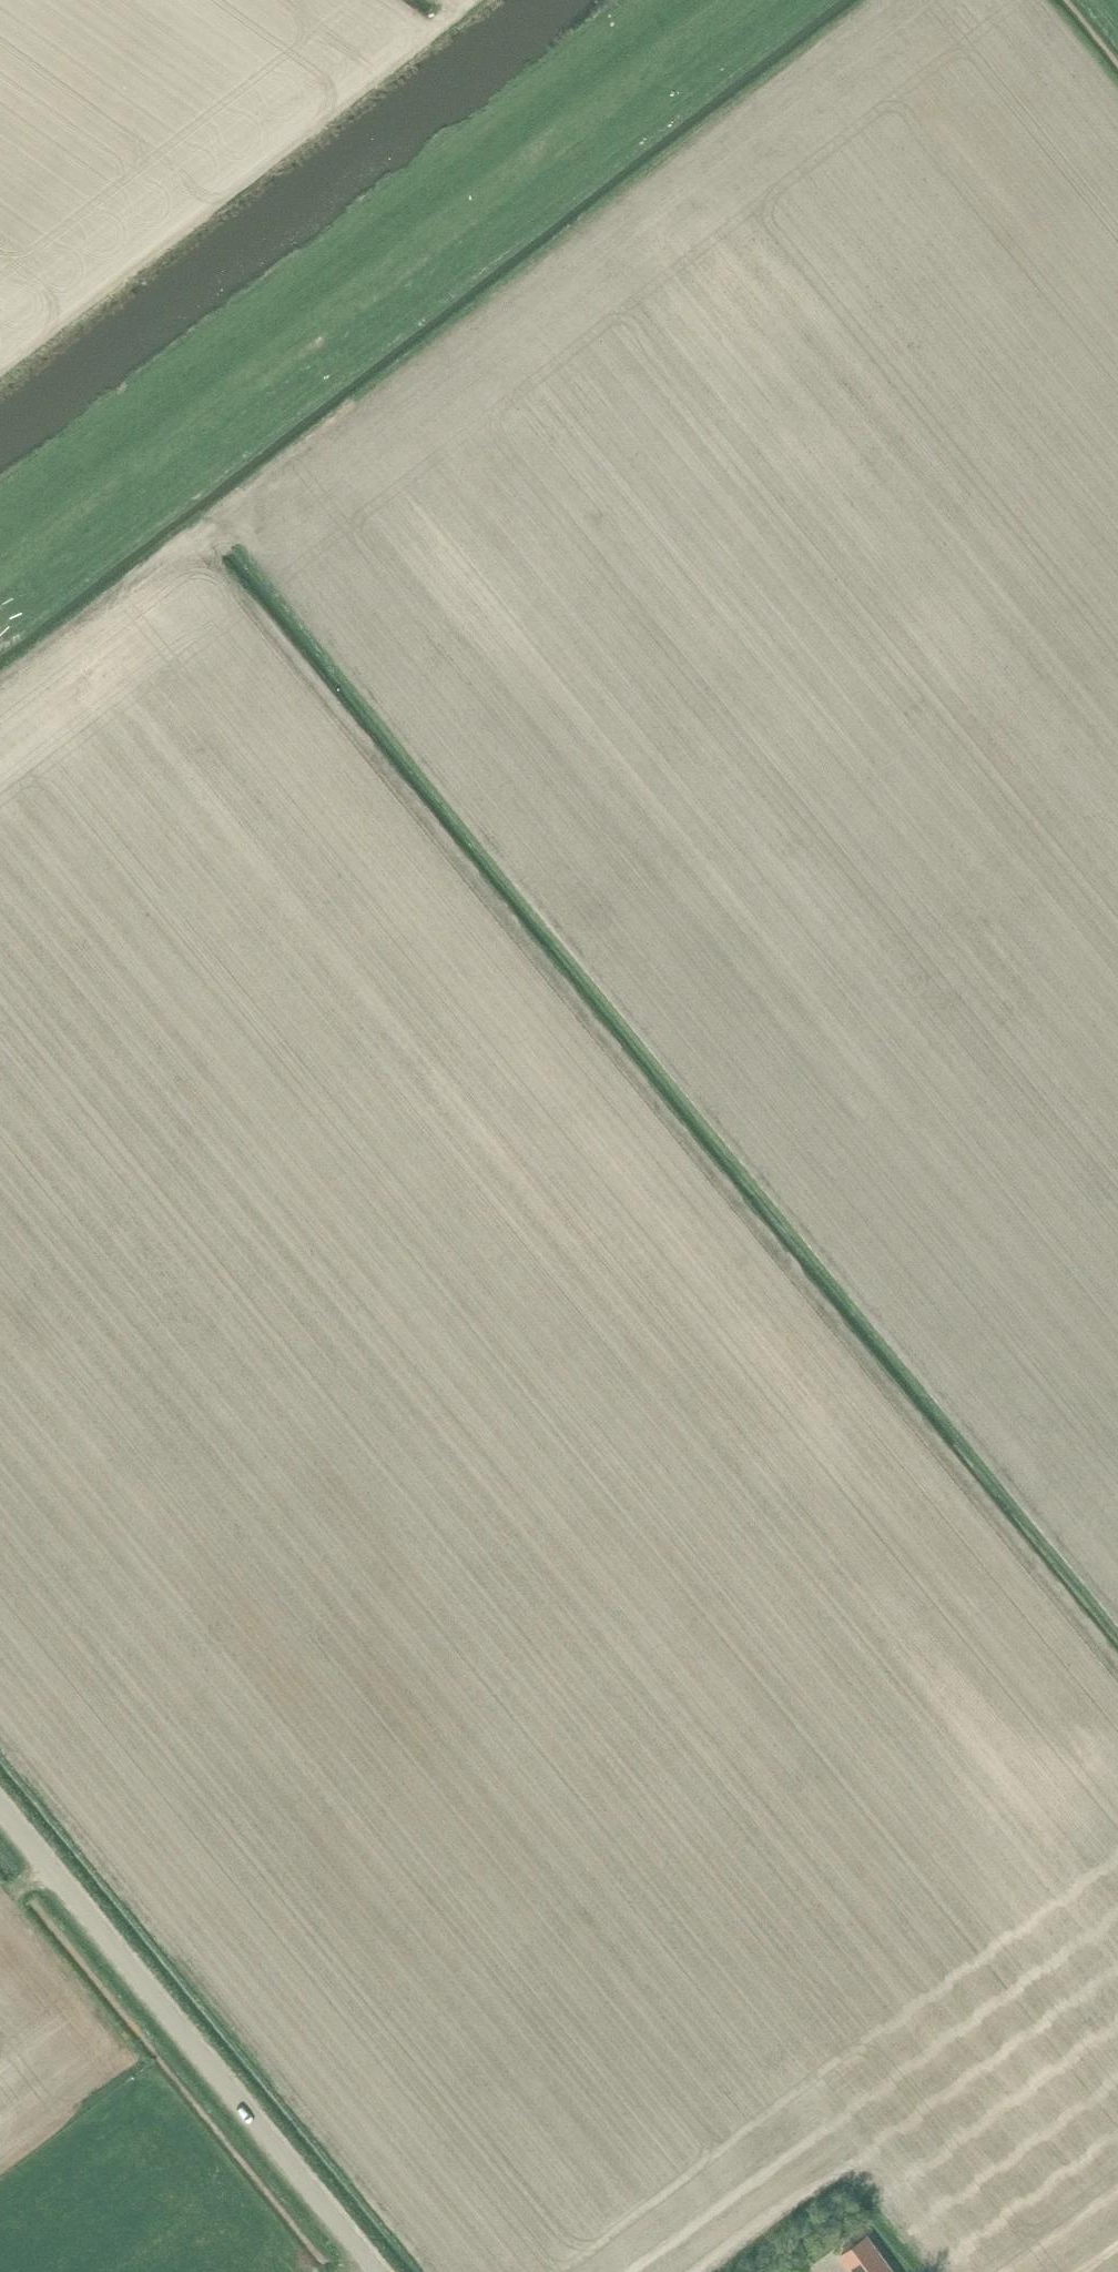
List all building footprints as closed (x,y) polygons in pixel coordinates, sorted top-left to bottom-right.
[(854,2271),(893,2271),(867,2236),(842,2255),(854,2271)]
